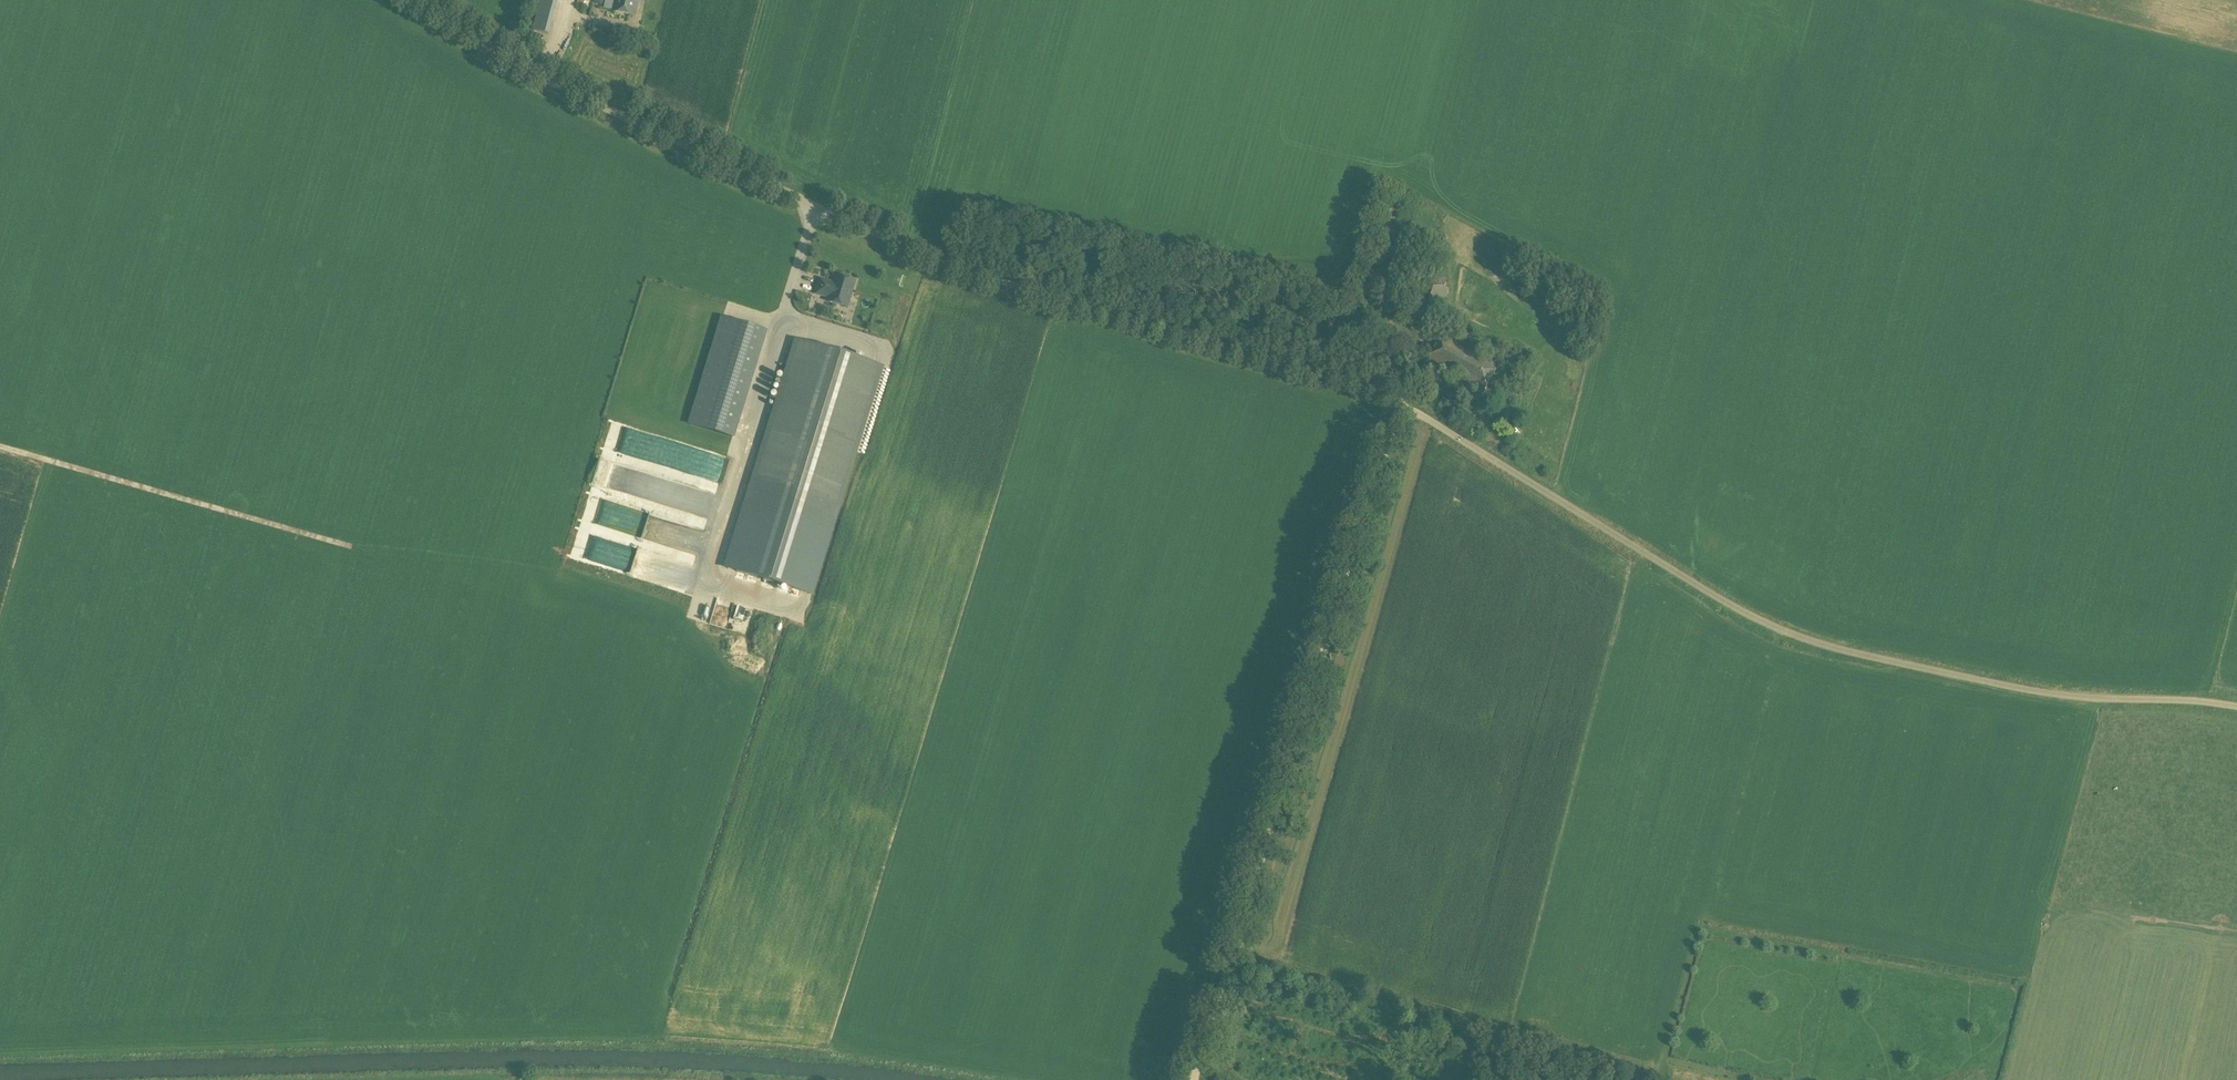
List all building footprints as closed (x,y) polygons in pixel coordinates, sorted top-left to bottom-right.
[(558,0),(540,0),(532,31),(549,35),(558,0)] [(590,13),(605,16),(609,0),(593,0),(590,13)] [(611,12),(634,17),(638,0),(614,0),(611,12)] [(846,307),(854,281),(836,276),(833,284),(820,280),(816,293),(829,297),(828,301),(846,307)] [(721,317),(706,367),(752,381),(767,331),(721,317)] [(1483,393),(1499,363),(1445,334),(1428,362),(1483,393)] [(833,518),(880,367),(796,341),(750,492),(767,498),(766,502),(770,504),(772,499),(790,505),(788,509),(793,510),(794,506),(812,512),(810,516),(815,518),(816,513),(833,518)] [(737,517),(732,542),(748,546),(753,521),(737,517)]
